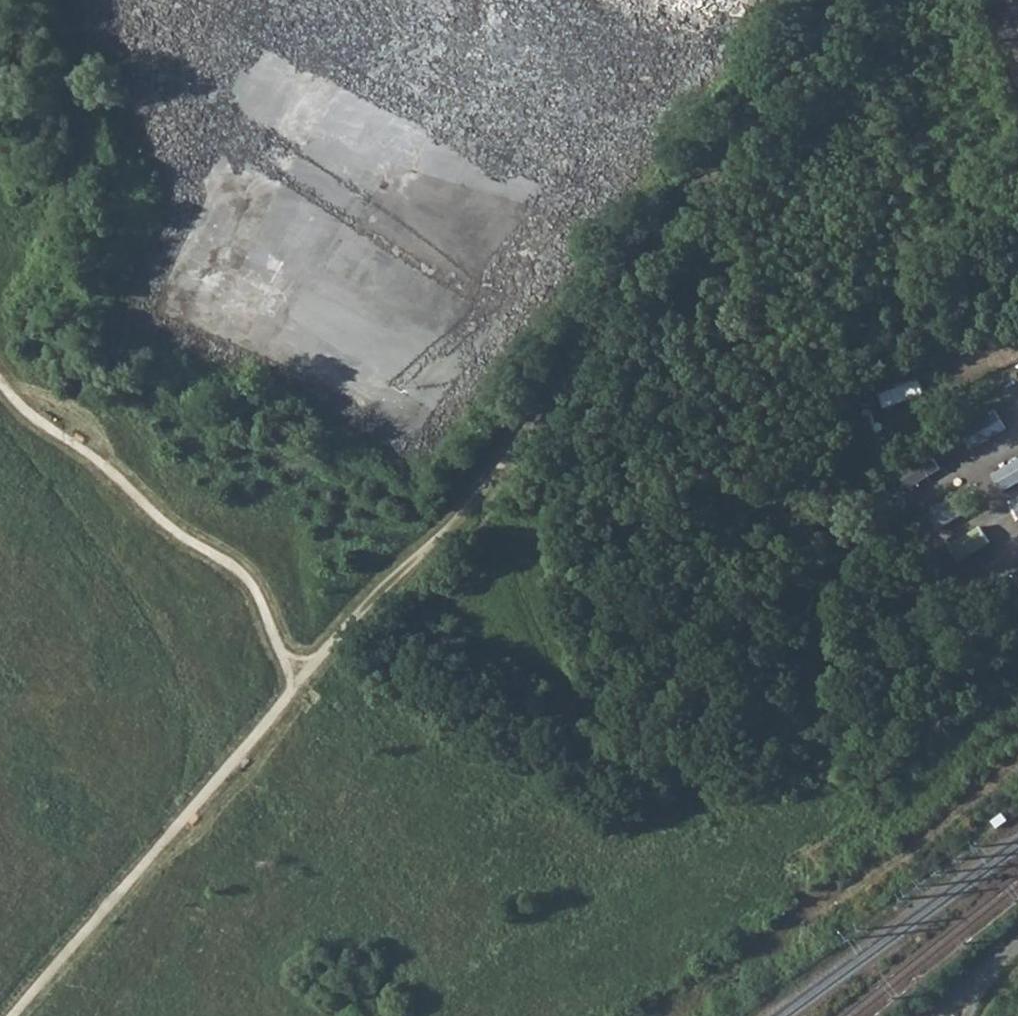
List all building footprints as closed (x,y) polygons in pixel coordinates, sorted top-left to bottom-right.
[(441,71),(447,0),(264,0),(263,10),(223,7),(219,54),(441,71)] [(886,390),(892,417),(929,409),(923,382),(886,390)] [(976,445),(1009,427),(997,406),(965,425),(976,445)] [(902,474),(914,490),(945,467),(932,451),(902,474)] [(1017,485),(1017,456),(994,470),(1006,492),(1017,485)] [(943,531),(968,510),(955,495),(929,515),(943,531)] [(982,524),(953,545),(964,561),(993,540),(982,524)]
